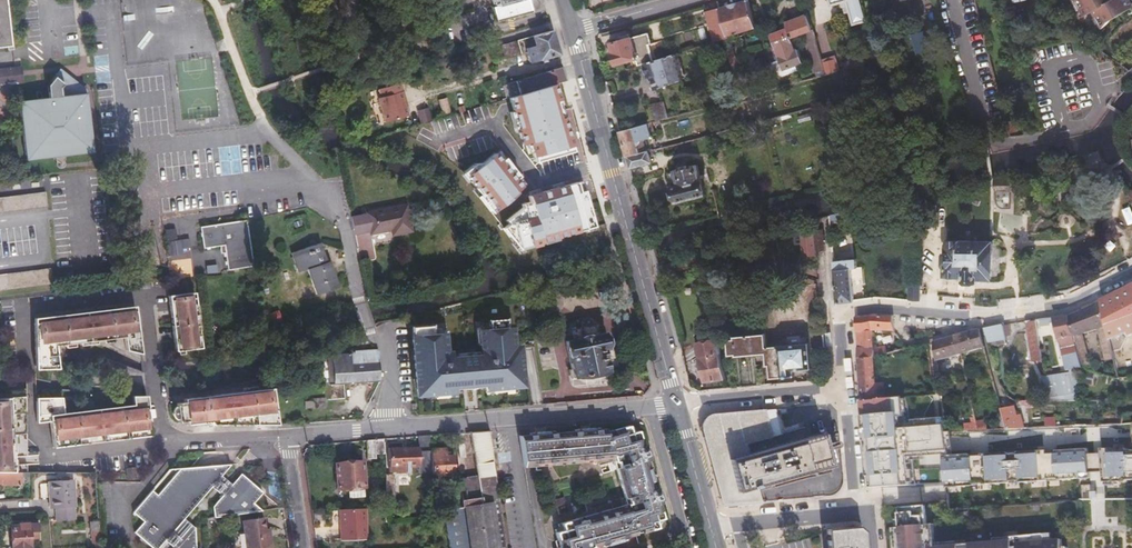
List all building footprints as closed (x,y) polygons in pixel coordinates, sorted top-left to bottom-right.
[(14,46),(8,0),(0,0),(0,48),(14,46)] [(496,22),(532,13),(528,0),(490,0),(496,22)] [(749,0),(745,0),(720,8),(728,35),(734,34),(735,37),(739,36),(739,32),(757,27),(749,0)] [(854,22),(866,19),(861,0),(848,0),(854,22)] [(1028,8),(1034,1),(1033,0),(1017,0),(1019,10),(1028,8)] [(1087,14),(1095,9),(1097,13),(1102,9),(1116,0),(1079,0),(1087,14)] [(1097,13),(1104,25),(1112,19),(1131,7),(1131,0),(1116,0),(1102,9),(1097,13)] [(1037,16),(1042,10),(1038,5),(1034,1),(1028,8),(1037,16)] [(728,35),(720,8),(710,11),(714,26),(709,28),(714,42),(724,39),(729,37),(728,35)] [(813,31),(807,14),(786,22),(788,28),(773,34),(776,42),(773,44),(780,61),(782,61),(786,70),(805,63),(800,48),(796,49),(792,38),(807,33),(818,72),(825,70),(822,59),(813,31)] [(550,56),(557,53),(551,30),(501,45),(504,59),(526,53),(529,62),(539,59),(541,59),(550,56)] [(915,49),(917,56),(929,52),(923,31),(911,34),(915,49)] [(615,52),(613,54),(617,64),(654,54),(650,41),(653,40),(650,32),(613,42),(615,52)] [(915,49),(911,34),(901,37),(905,52),(915,49)] [(501,45),(492,48),(495,61),(504,59),(501,45)] [(675,54),(646,63),(650,76),(653,75),(657,88),(683,80),(675,54)] [(864,58),(865,63),(878,59),(876,54),(864,58)] [(822,59),(825,70),(826,74),(840,70),(836,56),(822,59)] [(853,66),(865,63),(864,58),(844,64),(845,69),(853,66)] [(16,65),(0,67),(2,84),(19,83),(24,82),(22,64),(16,65)] [(516,95),(528,91),(555,83),(565,80),(561,66),(511,81),(516,95)] [(401,83),(380,89),(383,97),(380,98),(387,122),(409,115),(402,92),(404,91),(401,83)] [(559,98),(555,83),(516,95),(508,98),(522,147),(530,145),(535,163),(574,152),(559,98)] [(83,95),(21,102),(28,160),(90,153),(83,95)] [(443,102),(447,116),(454,114),(450,100),(443,102)] [(651,104),(656,120),(667,118),(662,101),(651,104)] [(423,123),(435,120),(431,108),(419,111),(423,123)] [(1007,119),(1010,133),(1018,131),(1015,120),(1011,120),(1010,118),(1007,119)] [(621,130),(628,155),(641,152),(639,145),(640,144),(642,142),(642,140),(653,136),(650,126),(654,124),(653,122),(621,130)] [(628,155),(631,167),(653,161),(649,149),(641,152),(628,155)] [(497,151),(466,175),(492,212),(524,186),(497,151)] [(1097,155),(1089,157),(1091,165),(1100,164),(1097,155)] [(675,185),(673,186),(677,200),(706,192),(699,163),(678,169),(678,170),(671,172),(675,185)] [(1011,179),(1012,171),(1004,173),(1004,177),(1004,179),(1010,179),(1011,179)] [(1008,190),(1010,179),(1004,179),(1004,177),(995,176),(994,186),(995,187),(995,188),(1008,190)] [(577,192),(575,183),(527,196),(525,203),(521,204),(505,220),(508,225),(503,229),(520,250),(594,227),(585,190),(577,192)] [(922,200),(922,191),(912,193),(913,201),(922,200)] [(0,198),(0,213),(49,207),(48,192),(0,198)] [(729,216),(739,213),(737,203),(727,206),(729,216)] [(406,204),(366,212),(370,231),(391,227),(393,233),(411,229),(406,204)] [(936,204),(922,204),(921,221),(936,222),(936,204)] [(255,264),(250,218),(245,219),(204,224),(206,246),(227,243),(230,267),(255,264)] [(177,228),(164,230),(168,256),(181,255),(177,228)] [(815,230),(815,229),(803,231),(805,255),(817,254),(817,250),(815,230)] [(822,230),(815,230),(817,250),(824,250),(825,249),(823,231),(822,230)] [(321,240),(292,251),(299,271),(309,268),(318,292),(338,284),(331,266),(333,265),(331,259),(328,260),(321,240)] [(949,253),(946,253),(946,263),(947,264),(947,275),(958,276),(959,275),(964,275),(964,279),(977,280),(977,278),(991,278),(992,242),(949,240),(949,253)] [(701,264),(699,256),(677,261),(679,270),(701,264)] [(859,257),(835,258),(836,266),(837,280),(838,303),(855,301),(854,281),(853,269),(860,268),(859,257)] [(677,261),(658,265),(661,274),(679,270),(677,261)] [(864,268),(860,268),(853,269),(854,281),(865,280),(864,268)] [(0,276),(0,291),(53,285),(51,270),(0,276)] [(910,300),(920,301),(920,284),(910,284),(910,300)] [(202,351),(195,304),(194,291),(168,293),(170,310),(176,354),(202,351)] [(1124,322),(1117,293),(1106,298),(1101,301),(1107,325),(1124,322)] [(1107,325),(1101,301),(1083,310),(1076,313),(1069,316),(1075,336),(1098,328),(1104,326),(1107,325)] [(58,368),(57,353),(56,345),(72,343),(93,340),(125,336),(127,349),(141,352),(135,305),(34,319),(36,368),(51,368),(58,368)] [(872,331),(871,316),(855,318),(857,334),(865,333),(872,332),(872,331)] [(878,331),(896,332),(894,317),(877,316),(871,316),(872,331),(878,331)] [(1075,336),(1069,316),(1054,318),(1067,371),(1081,368),(1082,368),(1080,354),(1075,336)] [(573,337),(567,339),(573,376),(608,370),(606,357),(611,356),(610,347),(608,347),(605,331),(598,332),(597,324),(595,322),(592,319),(589,318),(576,320),(574,323),(572,328),(573,337)] [(415,339),(410,339),(416,393),(424,392),(424,395),(453,392),(453,389),(485,386),(486,390),(514,387),(514,383),(522,383),(519,345),(512,345),(511,327),(504,327),(503,320),(486,321),(486,329),(474,330),(476,354),(448,356),(448,351),(445,351),(443,333),(430,334),(430,326),(414,327),(415,339)] [(1045,375),(1036,320),(1025,322),(1030,352),(1032,351),(1037,377),(1045,375)] [(1006,342),(1003,325),(985,329),(990,345),(1006,342)] [(1114,354),(1107,325),(1104,326),(1098,328),(1105,354),(1114,354)] [(985,329),(980,330),(985,348),(990,347),(990,345),(985,329)] [(985,348),(980,330),(972,331),(966,333),(957,336),(961,355),(974,352),(985,348)] [(859,360),(874,358),(873,350),(872,332),(865,333),(867,349),(858,350),(859,360)] [(865,333),(857,334),(858,350),(867,349),(865,333)] [(734,339),(727,340),(729,355),(736,354),(736,357),(765,354),(767,365),(770,366),(771,378),(795,376),(795,370),(812,369),(810,344),(780,346),(768,347),(766,334),(734,337),(734,339)] [(719,345),(717,336),(697,339),(705,381),(727,379),(719,345)] [(961,355),(957,336),(938,342),(934,343),(937,362),(961,355)] [(874,358),(888,354),(885,347),(873,350),(874,358)] [(378,381),(375,352),(325,356),(327,385),(353,383),(354,387),(357,387),(357,383),(378,381)] [(876,390),(874,358),(859,360),(862,401),(864,401),(885,399),(884,389),(876,390)] [(1078,394),(1081,368),(1067,371),(1045,375),(1049,400),(1050,400),(1068,400),(1078,399),(1078,394)] [(277,425),(274,404),(272,389),(259,391),(186,401),(186,404),(178,406),(180,423),(189,423),(189,424),(213,421),(216,425),(277,425)] [(134,393),(134,395),(135,404),(65,413),(63,397),(37,397),(38,423),(52,422),(55,447),(117,438),(133,436),(152,434),(151,424),(149,411),(148,403),(147,396),(147,394),(134,393)] [(0,397),(0,472),(25,472),(29,472),(26,396),(0,397)] [(944,456),(950,456),(945,420),(913,423),(913,425),(906,425),(904,398),(885,399),(864,401),(866,416),(863,416),(869,478),(873,477),(874,489),(916,486),(913,460),(944,456)] [(325,401),(305,402),(306,411),(325,409),(325,401)] [(1019,407),(1002,411),(1004,417),(1007,430),(1028,429),(1025,415),(1022,416),(1019,407)] [(734,503),(760,501),(757,487),(816,471),(832,467),(822,434),(813,437),(748,454),(744,443),(770,437),(762,409),(756,410),(714,413),(708,419),(705,422),(703,429),(712,461),(722,499),(734,503)] [(1007,430),(1004,417),(999,418),(1002,430),(1007,430)] [(985,421),(976,423),(976,425),(978,432),(987,431),(985,421)] [(640,528),(641,531),(656,527),(654,521),(661,518),(655,500),(658,499),(656,491),(653,492),(649,480),(646,469),(643,458),(646,457),(643,449),(640,450),(635,432),(628,433),(626,427),(611,431),(612,433),(607,434),(616,468),(634,530),(640,528)] [(604,434),(603,430),(600,430),(593,431),(593,428),(580,429),(580,433),(578,433),(586,461),(612,459),(614,468),(616,468),(607,434),(604,434)] [(487,432),(469,433),(472,453),(473,454),(477,478),(463,480),(462,487),(457,487),(461,507),(441,510),(444,537),(446,547),(503,547),(487,432)] [(527,437),(519,437),(523,465),(586,461),(578,433),(573,433),(554,434),(547,435),(547,432),(534,433),(534,436),(527,437)] [(388,449),(388,468),(396,467),(397,472),(396,474),(408,474),(408,467),(429,467),(429,450),(428,437),(417,437),(417,448),(388,449)] [(383,455),(383,440),(365,441),(367,459),(374,459),(374,455),(383,455)] [(1060,479),(1080,478),(1080,473),(1090,472),(1090,471),(1089,452),(1089,448),(1057,450),(1058,453),(1048,454),(1048,450),(1019,452),(1019,454),(1010,454),(1010,453),(982,455),(983,456),(971,457),(971,454),(950,456),(944,456),(947,488),(975,485),(974,484),(985,483),(985,485),(1012,483),(1011,481),(1021,480),(1021,482),(1049,480),(1049,478),(1059,478),(1060,479)] [(1125,450),(1125,449),(1100,449),(1100,451),(1101,470),(1102,482),(1125,482),(1125,480),(1131,479),(1131,450),(1125,450)] [(443,450),(429,450),(429,467),(429,473),(452,473),(452,458),(447,458),(443,454),(443,450)] [(1089,452),(1090,471),(1101,470),(1100,451),(1089,452)] [(346,463),(335,464),(336,489),(347,489),(348,497),(362,497),(362,487),(363,487),(362,463),(361,462),(360,454),(346,455),(346,463)] [(215,516),(262,511),(253,504),(263,492),(243,474),(233,484),(223,476),(232,465),(171,469),(134,512),(144,521),(136,532),(155,547),(160,547),(167,540),(176,547),(198,547),(197,527),(187,518),(213,487),(224,496),(214,506),(215,516)] [(625,536),(633,534),(632,530),(634,530),(616,468),(614,468),(625,504),(601,511),(609,541),(610,544),(619,542),(618,538),(625,536)] [(136,469),(126,469),(127,479),(137,477),(136,469)] [(0,472),(0,483),(21,483),(21,475),(25,475),(25,472),(0,472)] [(70,479),(69,476),(61,476),(61,479),(49,480),(51,508),(56,508),(57,519),(76,518),(74,479),(70,479)] [(392,476),(384,476),(384,477),(384,491),(384,499),(392,498),(392,476)] [(1063,540),(1054,541),(1047,542),(1046,535),(996,539),(996,543),(968,545),(960,546),(960,542),(943,544),(943,547),(936,547),(935,525),(929,526),(928,510),(927,507),(901,509),(902,520),(903,529),(898,529),(896,529),(898,547),(1064,547),(1063,540)] [(361,509),(336,510),(337,542),(363,540),(361,509)] [(587,547),(590,547),(599,544),(605,542),(606,546),(610,544),(609,541),(601,511),(560,524),(561,530),(555,532),(560,547),(559,547),(587,547)] [(270,535),(265,535),(264,527),(263,515),(243,518),(246,547),(263,547),(271,547),(270,535)] [(12,547),(31,547),(30,535),(36,535),(35,522),(29,522),(29,527),(19,528),(11,528),(12,547)] [(941,525),(935,525),(936,547),(943,547),(943,544),(941,525)] [(827,529),(828,547),(865,547),(864,532),(858,527),(827,529)]
